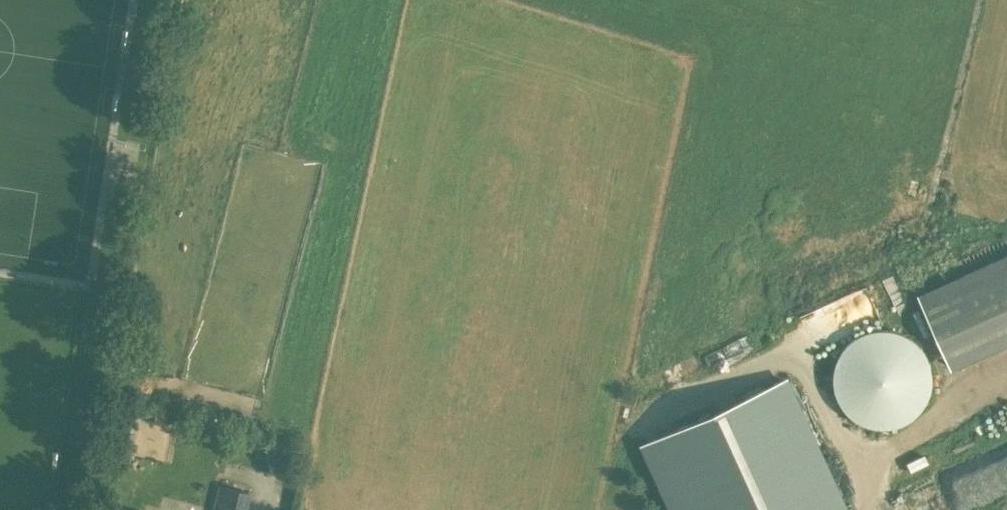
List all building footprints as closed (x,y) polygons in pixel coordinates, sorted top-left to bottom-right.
[(919,288),(948,365),(1006,342),(1006,254),(919,288)] [(841,386),(841,387),(841,389),(841,391),(841,392),(842,394),(842,396),(843,397),(843,399),(844,400),(844,402),(845,404),(846,405),(846,407),(847,408),(848,410),(849,411),(850,412),(851,414),(852,415),(853,416),(854,417),(855,419),(857,420),(858,421),(859,422),(860,423),(862,424),(863,425),(865,426),(866,426),(868,427),(869,428),(871,429),(872,429),(874,430),(875,430),(877,431),(879,431),(880,431),(882,432),(884,432),(885,432),(887,432),(889,432),(890,432),(892,432),(894,432),(895,432),(897,431),(899,431),(900,431),(902,430),(903,430),(905,429),(907,429),(908,428),(910,427),(911,426),(913,426),(914,425),(915,424),(917,423),(918,422),(920,421),(921,420),(922,419),(923,417),(924,416),(925,415),(926,414),(927,412),(928,411),(929,409),(930,408),(931,407),(932,405),(933,404),(933,402),(934,400),(934,399),(935,397),(935,396),(936,394),(936,392),(936,391),(936,389),(937,387),(937,386),(937,384),(937,382),(937,381),(936,379),(936,377),(936,376),(936,374),(935,372),(935,371),(934,369),(934,368),(933,366),(933,365),(932,363),(931,362),(930,360),(929,359),(928,357),(927,356),(926,354),(925,353),(924,352),(923,351),(922,350),(921,348),(920,347),(918,346),(917,345),(916,344),(914,343),(913,342),(911,342),(910,341),(908,340),(907,340),(905,339),(903,338),(902,338),(900,337),(899,337),(897,337),(895,337),(894,336),(892,336),(890,336),(889,336),(887,336),(885,336),(884,336),(882,337),(880,337),(879,337),(877,337),(875,338),(874,338),(872,339),(871,340),(869,340),(868,341),(866,342),(865,342),(863,343),(862,344),(860,345),(859,346),(858,347),(857,348),(855,350),(854,351),(853,352),(852,353),(851,355),(850,356),(849,357),(848,359),(847,360),(846,362),(846,363),(845,365),(844,366),(844,368),(843,369),(843,371),(842,372),(842,374),(841,376),(841,377),(841,379),(841,381),(841,382),(841,384),(841,386)] [(783,379),(644,442),(674,509),(842,509),(783,379)] [(219,485),(213,509),(247,509),(252,492),(219,485)]
